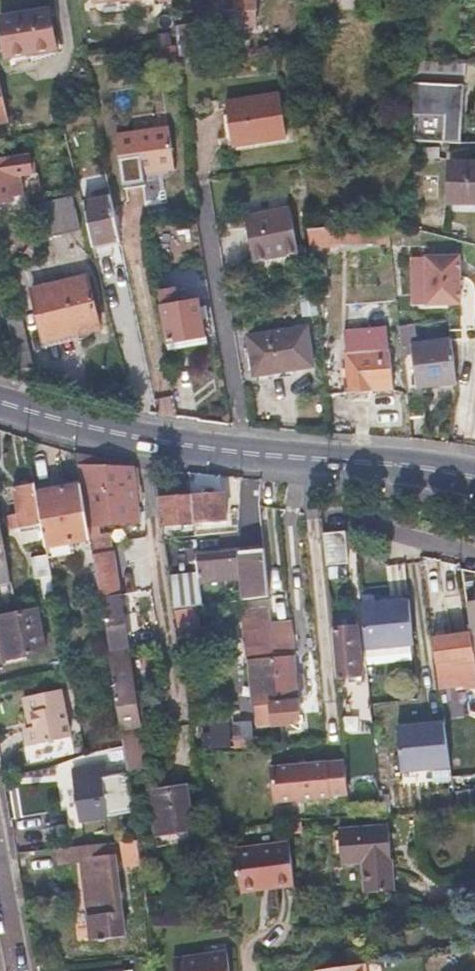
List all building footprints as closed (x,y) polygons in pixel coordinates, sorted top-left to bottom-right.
[(251,0),(223,0),(225,31),(253,31),(251,0)] [(30,53),(54,50),(48,10),(0,17),(0,24),(5,56),(30,53)] [(177,62),(184,61),(201,59),(198,34),(174,37),(177,62)] [(205,34),(198,34),(201,59),(208,59),(205,34)] [(170,53),(166,54),(161,54),(162,58),(159,58),(161,72),(173,70),(170,53)] [(412,61),(411,69),(411,77),(471,79),(472,64),(412,61)] [(443,136),(444,124),(444,112),(460,111),(461,84),(411,83),(409,135),(443,136)] [(227,146),(253,141),(280,137),(274,94),(220,103),(227,146)] [(132,186),(138,186),(144,185),(144,181),(172,177),(168,147),(127,152),(132,186)] [(13,201),(9,160),(0,161),(0,203),(13,201)] [(467,211),(474,212),(474,162),(444,160),(442,210),(467,211)] [(96,193),(97,196),(97,199),(81,203),(91,245),(116,240),(106,191),(96,193)] [(255,261),(277,256),(298,251),(289,207),(245,216),(255,261)] [(301,229),(302,238),(303,248),(309,247),(308,241),(382,241),(380,229),(341,228),(301,229)] [(45,354),(72,347),(99,340),(87,289),(32,301),(45,354)] [(184,339),(192,338),(200,336),(193,300),(175,303),(172,289),(156,292),(166,350),(185,347),(184,339)] [(466,307),(466,295),(414,296),(414,307),(466,307)] [(252,376),(281,372),(310,368),(304,328),(246,336),(252,376)] [(450,383),(447,350),(410,355),(407,336),(396,338),(399,365),(411,363),(414,387),(403,389),(407,419),(425,416),(421,387),(450,383)] [(347,390),(369,387),(391,384),(385,345),(341,351),(347,390)] [(323,394),(333,392),(342,391),(336,351),(318,354),(323,394)] [(82,484),(86,505),(88,505),(92,524),(140,520),(131,468),(130,469),(129,463),(77,452),(82,484)] [(11,529),(42,522),(37,492),(35,482),(13,487),(18,512),(8,514),(11,529)] [(90,534),(86,505),(82,484),(37,492),(42,522),(47,545),(91,537),(92,546),(112,544),(109,531),(90,534)] [(223,495),(193,497),(195,524),(224,522),(223,495)] [(195,524),(193,497),(159,498),(163,522),(167,522),(167,526),(195,524)] [(8,568),(0,525),(0,569),(8,568)] [(328,567),(339,566),(350,565),(347,535),(326,537),(328,567)] [(266,541),(231,545),(196,549),(199,580),(247,576),(249,600),(270,597),(266,541)] [(113,551),(112,544),(92,546),(100,597),(118,594),(112,551),(113,551)] [(48,553),(40,555),(31,557),(35,579),(40,579),(44,598),(56,595),(48,553)] [(429,605),(437,604),(445,603),(438,556),(423,559),(429,605)] [(11,581),(8,568),(0,569),(0,583),(11,581)] [(199,580),(172,583),(176,609),(178,609),(192,607),(203,606),(199,580)] [(126,645),(118,594),(100,597),(103,617),(105,617),(110,648),(126,645)] [(466,599),(473,651),(474,651),(474,598),(466,599)] [(361,606),(365,650),(413,646),(409,602),(361,606)] [(196,638),(192,607),(178,609),(182,640),(196,638)] [(255,663),(259,719),(263,719),(262,712),(265,711),(264,706),(279,704),(275,659),(272,625),(270,608),(242,610),(247,664),(255,663)] [(27,656),(45,652),(37,610),(0,617),(9,660),(27,656)] [(338,680),(350,679),(361,678),(357,619),(333,622),(338,680)] [(263,719),(259,719),(260,728),(300,724),(291,623),(272,625),(275,659),(279,704),(264,706),(265,711),(262,712),(263,719)] [(452,657),(452,660),(452,663),(472,661),(470,634),(433,637),(436,659),(452,657)] [(121,730),(139,728),(127,650),(111,653),(116,684),(114,684),(121,730)] [(24,696),(26,704),(27,713),(33,712),(36,725),(30,726),(26,727),(29,744),(70,737),(61,689),(24,696)] [(441,694),(443,717),(462,715),(460,692),(441,694)] [(33,712),(27,713),(30,726),(36,725),(33,712)] [(450,766),(444,721),(398,725),(402,770),(450,766)] [(139,728),(121,730),(127,771),(128,774),(141,771),(146,770),(139,728)] [(345,761),(270,768),(274,802),(348,795),(345,761)] [(129,786),(128,774),(127,771),(107,774),(105,763),(74,767),(82,819),(133,811),(129,786)] [(142,783),(142,777),(141,771),(128,774),(129,786),(142,783)] [(155,793),(159,813),(162,833),(192,829),(186,788),(155,793)] [(340,863),(351,862),(362,861),(364,891),(392,890),(386,825),(337,829),(340,863)] [(137,839),(130,840),(122,840),(125,866),(141,865),(137,839)] [(82,861),(86,901),(90,941),(123,938),(116,866),(112,842),(57,848),(60,864),(82,861)] [(289,843),(235,850),(239,888),(259,886),(260,890),(294,886),(289,843)] [(230,950),(177,957),(178,970),(233,970),(230,950)]
